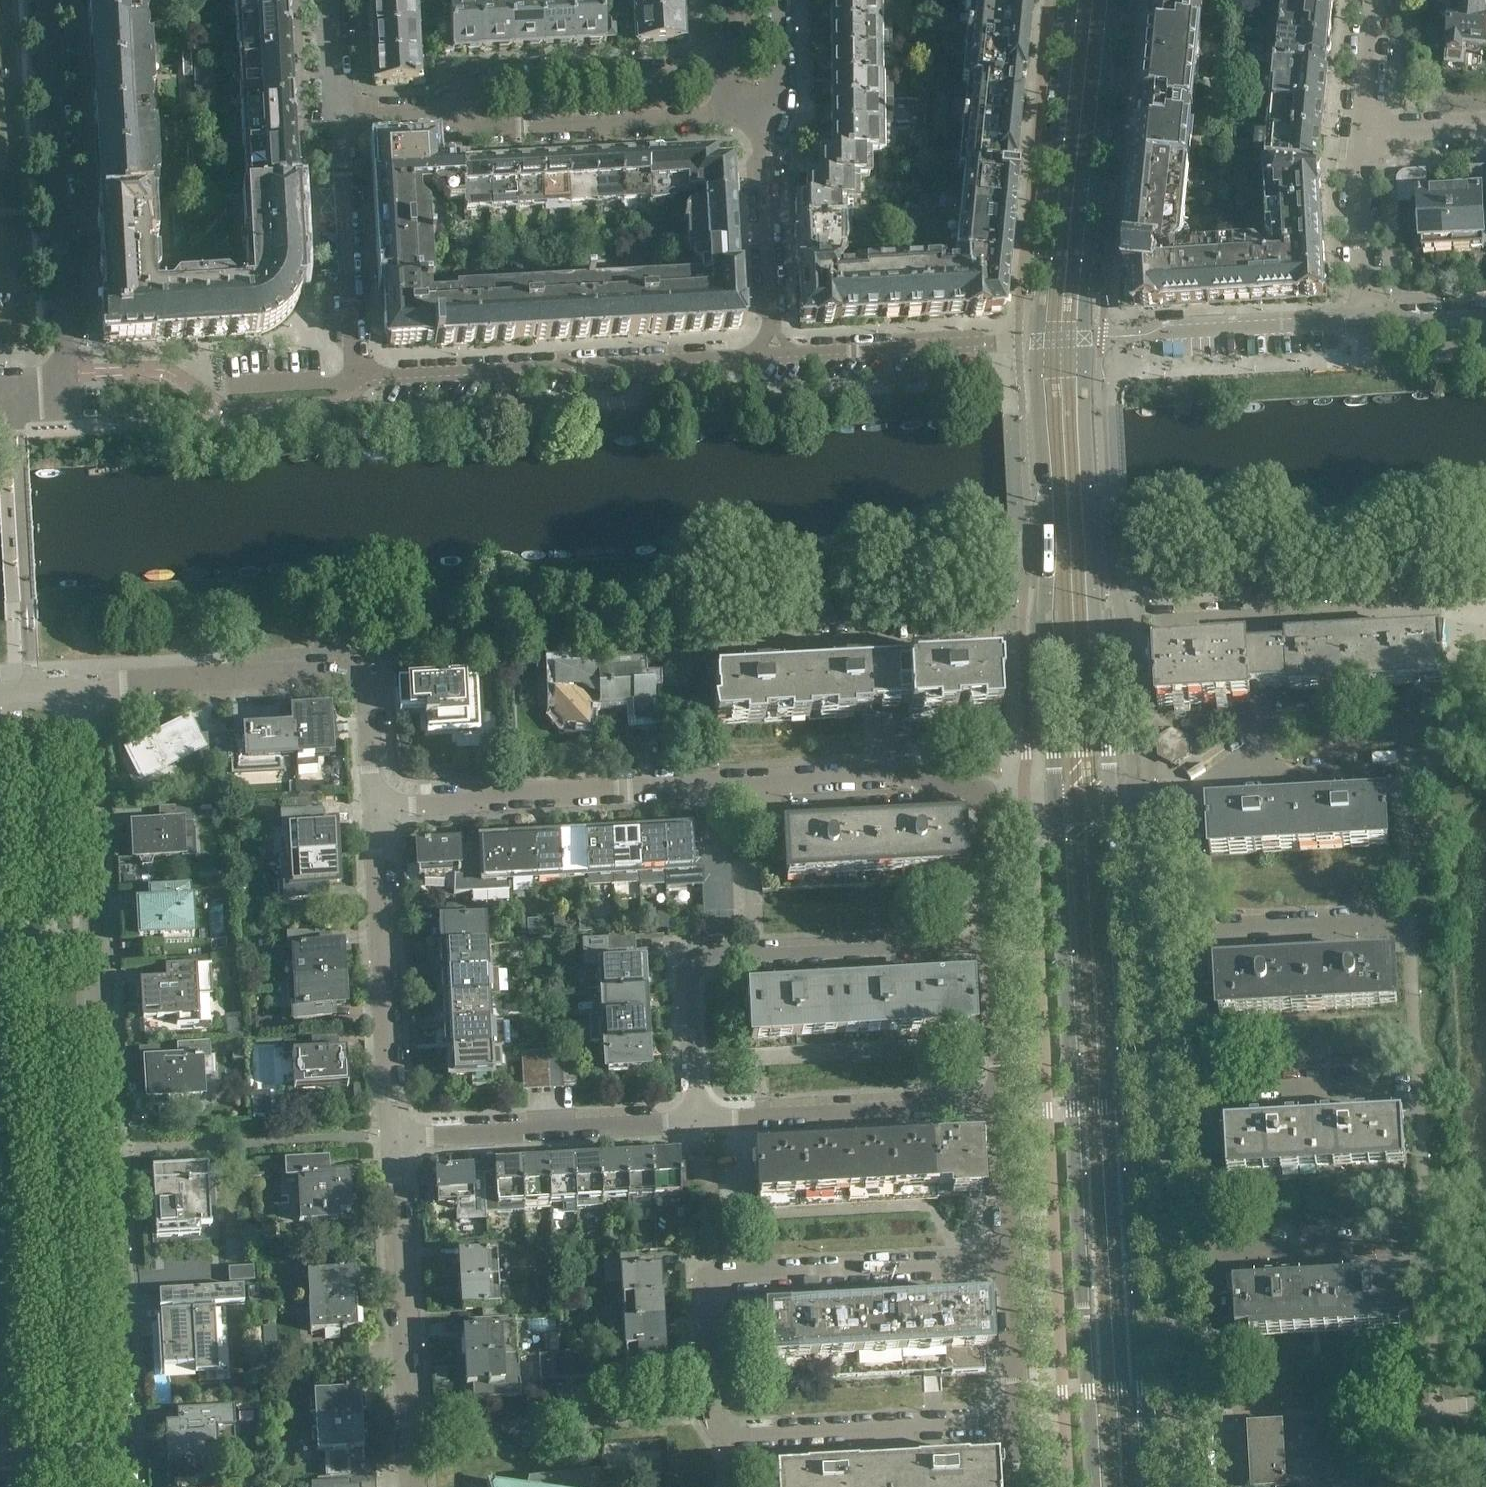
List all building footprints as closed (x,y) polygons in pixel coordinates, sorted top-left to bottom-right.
[(144,0),(91,0),(92,27),(146,24),(145,22),(147,20),(147,12),(144,9),(144,0)] [(288,0),(240,0),(241,21),(289,18),(288,0)] [(479,21),(482,18),(481,0),(449,0),(451,22),(451,30),(446,31),(440,31),(441,53),(453,52),(453,50),(466,49),(469,51),(478,51),(480,49),(484,48),(483,30),(480,28),(479,21)] [(511,19),(513,17),(512,0),(481,0),(482,18),(479,21),(480,28),(483,30),(484,48),(496,48),(499,50),(508,49),(510,47),(515,47),(514,28),(511,26),(511,19)] [(541,18),(544,15),(543,0),(512,0),(513,17),(511,19),(511,26),(514,28),(515,47),(527,46),(529,48),(538,48),(541,45),(545,45),(544,27),(541,25),(541,18)] [(571,16),(574,13),(573,0),(543,0),(544,15),(541,18),(541,25),(544,27),(545,45),(557,44),(560,46),(569,46),(571,44),(576,43),(575,25),(572,23),(571,16)] [(615,16),(605,17),(604,0),(573,0),(574,13),(571,16),(572,23),(575,25),(576,43),(587,43),(590,45),(599,44),(601,42),(606,42),(606,38),(616,37),(615,16)] [(683,0),(638,0),(639,15),(682,13),(682,10),(684,8),(683,0)] [(878,0),(834,0),(835,8),(832,10),(832,18),(835,20),(835,25),(849,25),(852,22),(857,22),(860,25),(878,24),(878,0)] [(930,0),(920,0),(920,10),(930,10),(930,0)] [(1205,16),(1199,16),(1201,0),(1153,0),(1152,7),(1157,7),(1154,34),(1150,34),(1146,67),(1199,73),(1201,54),(1196,53),(1197,34),(1203,35),(1205,16)] [(1334,0),(1285,0),(1284,10),(1333,15),(1334,0)] [(1432,1),(1435,4),(1438,4),(1437,9),(1444,10),(1445,6),(1485,11),(1485,0),(1432,0),(1432,1)] [(1023,50),(1026,23),(1026,19),(1030,17),(1031,6),(975,1),(972,27),(968,27),(967,44),(1023,50)] [(416,27),(414,2),(372,4),(373,12),(369,12),(369,27),(373,27),(374,30),(416,27)] [(1445,6),(1444,10),(1443,21),(1448,21),(1445,52),(1447,52),(1446,62),(1462,63),(1463,54),(1465,54),(1466,48),(1485,49),(1485,11),(1445,6)] [(1330,41),(1333,15),(1284,10),(1282,24),(1277,23),(1276,36),(1280,36),(1330,41)] [(686,40),(685,18),(682,16),(682,13),(639,15),(634,15),(635,32),(640,32),(640,42),(686,40)] [(291,62),(289,18),(241,21),(243,46),(239,46),(240,65),(291,62)] [(1241,29),(1242,20),(1233,19),(1232,29),(1241,29)] [(878,50),(878,24),(860,25),(857,22),(852,22),(849,25),(835,25),(835,34),(832,36),(832,44),(835,46),(835,51),(849,51),(853,48),(857,48),(860,51),(878,50)] [(148,68),(147,40),(148,38),(148,29),(146,27),(146,24),(92,27),(95,71),(148,68)] [(417,54),(416,27),(374,30),(374,38),(370,38),(371,53),(375,53),(375,56),(417,54)] [(1240,39),(1241,32),(1241,29),(1232,29),(1231,38),(1240,39)] [(1327,68),(1330,41),(1280,36),(1279,51),(1276,50),(1275,63),(1327,68)] [(928,50),(928,40),(928,38),(917,38),(917,50),(928,50)] [(1020,80),(1022,61),(1023,50),(967,44),(965,62),(968,63),(966,86),(972,87),(972,89),(1022,94),(1023,83),(1020,80)] [(879,76),(878,50),(860,51),(857,48),(853,48),(849,51),(835,51),(835,60),(832,63),(832,69),(835,72),(835,76),(851,76),(854,73),(859,73),(862,76),(879,76)] [(927,62),(928,50),(917,50),(918,62),(927,62)] [(419,80),(417,54),(375,56),(375,64),(371,64),(372,79),(376,79),(377,83),(419,80)] [(199,67),(199,55),(190,55),(190,57),(190,67),(190,68),(199,67)] [(190,67),(190,57),(177,58),(178,67),(190,67)] [(294,105),(291,62),(240,65),(241,83),(245,83),(246,108),(294,105)] [(1324,105),(1327,68),(1275,63),(1273,83),(1272,83),(1270,100),(1274,100),(1324,105)] [(191,77),(190,68),(190,67),(178,67),(178,78),(191,77)] [(200,82),(199,67),(190,68),(191,77),(191,83),(200,82)] [(1193,129),(1195,111),(1190,111),(1192,91),(1197,91),(1199,73),(1146,67),(1143,101),(1147,102),(1144,129),(1140,129),(1136,163),(1184,167),(1189,168),(1191,150),(1186,149),(1188,129),(1193,129)] [(150,96),(148,68),(95,71),(97,115),(151,112),(151,110),(152,108),(152,98),(150,96)] [(879,101),(879,76),(862,76),(859,73),(854,73),(851,76),(835,76),(835,86),(833,88),(832,95),(835,98),(835,102),(851,101),(855,98),(859,98),(862,101),(879,101)] [(925,100),(926,90),(913,89),(914,101),(925,100)] [(1014,136),(1017,111),(1017,107),(1021,105),(1022,94),(972,89),(971,103),(966,103),(963,131),(1014,136)] [(879,126),(879,101),(862,101),(859,98),(855,98),(851,101),(835,102),(835,111),(832,113),(832,121),(835,123),(835,127),(879,126)] [(925,112),(925,100),(914,101),(914,112),(925,112)] [(1321,133),(1324,105),(1274,100),(1273,111),(1269,110),(1267,127),(1321,133)] [(296,148),(294,105),(246,108),(248,133),(244,133),(245,151),(296,148)] [(153,156),(151,128),(154,127),(153,116),(151,115),(151,112),(97,115),(100,159),(153,156)] [(1232,124),(1233,114),(1223,113),(1222,123),(1232,124)] [(1231,135),(1232,124),(1222,123),(1221,134),(1231,135)] [(879,152),(879,126),(835,127),(835,129),(832,131),(832,138),(835,140),(834,150),(870,150),(870,152),(879,152)] [(1317,171),(1321,133),(1267,127),(1265,145),(1267,145),(1265,166),(1268,166),(1317,171)] [(1012,166),(1013,146),(1014,136),(963,131),(960,156),(965,157),(963,174),(967,175),(1013,179),(1014,168),(1012,166)] [(463,202),(462,164),(437,165),(436,139),(376,143),(378,189),(418,187),(420,190),(424,184),(432,184),(432,186),(438,193),(444,192),(444,199),(449,203),(463,202)] [(922,151),(923,141),(911,140),(912,151),(922,151)] [(205,153),(204,141),(195,141),(195,145),(196,154),(205,153)] [(196,154),(195,145),(183,145),(183,154),(196,154)] [(299,192),(296,148),(245,151),(246,169),(250,169),(251,194),(251,195),(299,192)] [(735,206),(733,158),(716,159),(716,150),(693,151),(696,193),(694,193),(695,208),(695,209),(735,206)] [(870,177),(870,152),(870,150),(834,150),(822,150),(822,154),(819,156),(819,163),(822,166),(822,175),(857,175),(857,177),(870,177)] [(696,193),(693,151),(648,153),(650,199),(650,203),(664,203),(669,198),(676,198),(679,194),(694,193),(696,193)] [(922,164),(922,151),(912,151),(912,163),(922,164)] [(650,199),(648,153),(636,154),(634,152),(626,152),(624,155),(621,155),(623,201),(650,199)] [(206,170),(205,153),(196,154),(196,164),(196,170),(206,170)] [(623,201),(621,155),(610,156),(608,153),(600,154),(597,156),(594,157),(597,203),(623,201)] [(196,164),(196,154),(183,154),(184,165),(196,164)] [(597,203),(594,157),(584,157),(581,155),(573,155),(571,158),(568,158),(570,204),(597,203)] [(155,186),(153,156),(100,159),(102,203),(156,200),(155,198),(158,196),(157,187),(155,186)] [(570,204),(568,158),(557,159),(555,156),(546,157),(544,159),(542,160),(544,206),(570,204)] [(544,206),(542,160),(531,160),(528,158),(520,158),(518,161),(515,161),(517,207),(544,206)] [(517,207),(515,161),(504,162),(502,159),(494,160),(491,163),(489,163),(491,209),(517,207)] [(491,209),(489,163),(478,163),(475,161),(467,161),(465,164),(462,164),(463,202),(464,208),(467,210),(491,209)] [(1179,212),(1184,167),(1136,163),(1132,207),(1179,212)] [(1319,212),(1317,171),(1268,166),(1271,215),(1319,212)] [(1471,169),(1472,184),(1477,183),(1478,191),(1481,190),(1481,194),(1485,194),(1485,168),(1471,169)] [(1421,193),(1421,186),(1426,186),(1425,171),(1406,172),(1404,173),(1402,174),(1400,176),(1399,178),(1398,179),(1398,181),(1398,182),(1399,203),(1411,202),(1410,198),(1419,198),(1418,194),(1421,193)] [(857,201),(857,177),(857,175),(822,175),(810,175),(810,179),(807,181),(807,188),(810,190),(810,199),(844,197),(844,202),(857,201)] [(1010,223),(1013,196),(1015,179),(1013,179),(967,175),(963,219),(1010,223)] [(435,239),(435,234),(431,234),(430,218),(426,219),(425,202),(421,199),(420,190),(418,187),(378,189),(384,282),(429,280),(433,280),(432,262),(428,262),(427,248),(431,247),(431,239),(435,239)] [(920,200),(920,190),(910,190),(910,200),(920,200)] [(1482,216),(1481,194),(1481,190),(1478,191),(1450,192),(1453,250),(1484,248),(1484,244),(1485,244),(1485,216),(1482,216)] [(304,294),(299,207),(299,192),(251,195),(251,194),(247,194),(247,195),(156,200),(102,203),(99,203),(106,344),(256,336),(256,335),(259,334),(263,333),(268,331),(273,329),(278,326),(282,322),(285,319),(288,317),(291,312),(294,308),(297,303),(299,299),(300,295),(301,294),(304,294)] [(1450,192),(1421,193),(1418,194),(1419,198),(1420,219),(1415,219),(1416,235),(1415,236),(1414,238),(1414,239),(1414,240),(1414,242),(1414,243),(1415,245),(1417,247),(1417,248),(1421,248),(1422,252),(1453,250),(1450,192)] [(845,223),(844,202),(844,197),(810,199),(795,200),(796,226),(845,223)] [(919,212),(920,201),(920,200),(910,200),(910,212),(919,212)] [(934,215),(935,202),(920,201),(919,212),(919,214),(934,215)] [(742,329),(738,252),(735,206),(695,209),(695,208),(691,208),(687,214),(687,222),(684,222),(684,227),(691,227),(692,251),(689,251),(689,257),(693,261),(693,268),(699,274),(700,286),(704,289),(706,331),(742,329)] [(1175,253),(1179,212),(1132,207),(1127,251),(1128,251),(1153,253),(1175,253)] [(1322,257),(1321,236),(1319,212),(1271,215),(1273,255),(1278,260),(1322,257)] [(934,228),(934,215),(919,214),(919,219),(931,233),(934,228)] [(915,234),(914,219),(902,220),(902,234),(915,234)] [(931,233),(919,219),(914,219),(915,234),(931,233)] [(1006,267),(1010,223),(963,219),(959,258),(963,263),(1006,267)] [(893,235),(892,220),(882,221),(883,235),(893,235)] [(902,234),(902,220),(892,220),(893,235),(902,234)] [(846,249),(845,223),(796,226),(799,270),(841,267),(845,263),(844,250),(846,249)] [(1179,305),(1177,258),(1177,253),(1175,253),(1153,253),(1128,251),(1125,275),(1122,308),(1179,305)] [(1268,300),(1265,256),(1265,255),(1261,252),(1220,254),(1223,303),(1268,300)] [(1223,303),(1220,254),(1185,256),(1184,258),(1177,258),(1179,305),(1223,303)] [(1324,297),(1322,257),(1278,260),(1273,255),(1265,256),(1268,300),(1324,297)] [(1001,315),(1006,267),(963,263),(963,265),(965,266),(965,271),(968,317),(1001,315)] [(836,324),(834,281),(838,276),(838,270),(841,270),(841,267),(799,270),(802,326),(836,324)] [(968,317),(965,271),(949,272),(944,267),(923,268),(925,318),(953,316),(953,317),(968,317)] [(925,318),(923,268),(879,271),(881,320),(925,318)] [(881,320),(879,271),(852,272),(850,276),(838,276),(834,281),(836,324),(853,323),(853,322),(881,320)] [(477,344),(474,294),(456,295),(456,299),(443,300),(444,303),(426,304),(425,290),(430,290),(429,280),(384,282),(387,346),(421,344),(421,347),(477,344)] [(706,331),(704,289),(700,286),(688,286),(683,282),(633,285),(634,289),(607,291),(607,286),(592,287),(592,284),(589,284),(592,337),(706,331)] [(592,337),(589,284),(585,284),(586,288),(571,288),(571,293),(545,294),(544,290),(518,291),(519,296),(492,297),(492,293),(474,294),(477,344),(592,337)] [(1146,548),(1146,531),(1142,531),(1131,532),(1129,532),(1130,548),(1146,548)] [(1010,555),(1009,538),(993,539),(994,556),(1010,555)] [(1444,685),(1443,661),(1444,661),(1445,656),(1447,656),(1447,651),(1445,650),(1446,637),(1442,637),(1441,635),(1349,640),(1351,690),(1444,685)] [(1351,690),(1349,640),(1286,644),(1287,652),(1265,653),(1249,654),(1248,650),(1156,655),(1159,709),(1251,704),(1251,691),(1267,690),(1289,689),(1289,693),(1351,690)] [(999,715),(997,686),(999,686),(998,669),(996,669),(996,665),(959,667),(957,661),(944,662),(944,667),(910,669),(910,664),(899,665),(857,667),(856,662),(843,663),(842,668),(809,670),(768,672),(767,667),(754,667),(753,673),(716,675),(716,679),(715,679),(716,695),(717,694),(717,705),(713,706),(716,721),(745,719),(745,724),(764,723),(764,718),(790,717),(790,722),(809,721),(808,716),(834,714),(834,719),(853,718),(853,713),(870,712),(870,709),(901,708),(908,707),(908,718),(916,717),(916,715),(928,714),(935,714),(936,719),(954,718),(954,713),(980,712),(980,716),(999,715)] [(651,723),(649,686),(639,687),(639,670),(600,672),(600,667),(555,670),(556,692),(553,692),(554,706),(554,707),(555,709),(555,712),(553,715),(565,727),(567,726),(570,726),(572,727),(574,728),(587,730),(590,705),(634,703),(635,724),(651,723)] [(475,679),(403,683),(404,708),(428,706),(429,728),(477,725),(475,679)] [(327,712),(293,714),(294,730),(295,730),(296,757),(296,767),(316,766),(316,755),(328,755),(328,756),(330,756),(328,735),(336,735),(333,717),(327,717),(327,712)] [(158,735),(129,750),(143,778),(198,750),(203,748),(197,736),(189,720),(167,731),(158,735)] [(248,733),(246,733),(247,761),(248,771),(281,769),(280,758),(295,757),(295,758),(296,758),(295,731),(294,731),(267,732),(267,720),(248,725),(248,733)] [(246,733),(231,734),(233,761),(247,761),(246,733)] [(231,734),(216,735),(218,762),(233,761),(231,734)] [(202,735),(197,736),(203,748),(198,750),(205,763),(218,762),(216,735),(202,735)] [(1188,756),(1187,739),(1178,737),(1177,736),(1162,745),(1162,753),(1179,759),(1188,756)] [(1389,846),(1387,821),(1388,821),(1387,815),(1386,798),(1297,803),(1300,851),(1389,846)] [(1300,851),(1297,803),(1208,808),(1209,825),(1209,830),(1211,856),(1300,851)] [(183,856),(182,831),(193,830),(192,808),(160,809),(161,825),(133,827),(135,859),(139,859),(142,867),(152,866),(154,858),(183,856)] [(300,816),(283,817),(284,831),(288,831),(289,859),(335,856),(333,827),(323,828),(321,815),(300,816)] [(963,870),(961,822),(783,832),(784,844),(785,868),(785,880),(786,891),(923,884),(963,882),(962,870),(963,870)] [(714,826),(713,826),(715,851),(727,850),(726,825),(725,825),(714,826)] [(702,827),(701,827),(701,833),(702,833),(703,851),(715,851),(713,826),(702,827)] [(672,832),(663,832),(665,872),(665,883),(704,881),(703,875),(703,870),(703,863),(703,859),(703,851),(702,833),(701,833),(689,834),(689,830),(688,830),(687,827),(673,828),(672,832)] [(646,833),(637,834),(639,874),(639,880),(642,880),(642,874),(662,873),(662,879),(665,878),(665,872),(663,832),(662,832),(662,831),(661,828),(660,828),(647,829),(646,833)] [(620,835),(611,835),(613,885),(639,884),(639,880),(639,874),(637,834),(636,834),(636,833),(635,830),(634,830),(621,831),(620,835)] [(594,836),(585,837),(587,883),(587,887),(613,885),(611,835),(610,835),(610,834),(609,831),(608,831),(595,832),(594,836)] [(568,838),(559,838),(561,878),(561,884),(564,884),(564,878),(584,877),(585,883),(587,883),(585,837),(584,837),(584,836),(583,832),(569,833),(568,838)] [(542,839),(533,839),(535,880),(535,886),(538,885),(538,879),(558,878),(559,884),(561,884),(561,878),(559,838),(558,838),(558,837),(557,834),(543,835),(542,839)] [(516,840),(507,841),(509,881),(509,887),(512,887),(512,881),(532,880),(533,886),(535,886),(535,880),(533,839),(532,839),(532,838),(531,835),(517,836),(516,840)] [(480,845),(469,845),(469,848),(469,847),(470,850),(469,850),(471,893),(510,891),(509,887),(507,841),(506,841),(506,840),(505,837),(480,838),(480,845)] [(773,868),(772,844),(760,845),(761,869),(773,868)] [(785,868),(784,844),(772,844),(773,868),(785,868)] [(423,849),(417,849),(418,877),(424,876),(424,881),(444,881),(444,875),(454,875),(454,881),(454,894),(471,893),(469,850),(468,850),(457,850),(457,847),(440,848),(428,848),(428,847),(423,847),(423,849)] [(715,851),(703,851),(703,859),(703,863),(728,862),(727,850),(715,851)] [(283,887),(277,887),(278,901),(304,900),(325,899),(324,886),(337,885),(335,856),(289,859),(281,859),(283,887)] [(728,862),(703,863),(703,870),(703,875),(729,874),(728,862)] [(785,880),(785,868),(773,868),(761,869),(762,881),(785,880)] [(729,874),(703,875),(704,881),(704,887),(729,886),(729,874)] [(786,891),(785,880),(762,881),(762,893),(786,891)] [(730,898),(729,886),(704,887),(705,899),(730,898)] [(194,936),(192,900),(190,900),(189,888),(149,890),(150,902),(137,902),(139,939),(163,938),(163,944),(192,942),(192,937),(194,936)] [(731,910),(730,898),(705,899),(705,912),(718,911),(731,910)] [(485,942),(483,921),(489,921),(489,918),(483,918),(483,905),(449,907),(449,920),(443,920),(443,922),(442,922),(439,922),(440,937),(444,937),(444,947),(491,944),(491,941),(485,942)] [(732,935),(731,910),(718,911),(719,935),(732,935)] [(718,911),(705,912),(706,934),(707,936),(719,935),(718,911)] [(668,927),(667,914),(658,914),(659,928),(668,927)] [(642,929),(641,915),(632,916),(633,929),(642,929)] [(616,930),(615,917),(606,917),(607,930),(616,930)] [(590,931),(589,918),(580,918),(581,932),(590,931)] [(564,933),(563,919),(554,920),(555,933),(564,933)] [(538,934),(537,921),(528,921),(529,934),(538,934)] [(342,976),(340,947),(330,947),(327,935),(289,937),(290,950),(294,950),(296,978),(342,976)] [(633,950),(633,937),(609,939),(609,952),(633,950)] [(601,963),(595,964),(595,967),(601,967),(602,987),(596,988),(596,991),(602,990),(642,988),(642,987),(642,978),(646,977),(645,964),(645,963),(642,963),(641,963),(641,961),(634,962),(633,950),(609,952),(609,939),(600,939),(601,963)] [(1313,943),(1314,955),(1350,953),(1349,941),(1313,943)] [(538,951),(538,943),(525,943),(525,952),(538,951)] [(486,968),(485,947),(491,947),(491,944),(444,947),(445,948),(443,948),(440,949),(441,963),(445,964),(446,973),(492,970),(492,967),(486,968)] [(1397,1006),(1395,958),(1306,963),(1308,1011),(1397,1006)] [(1308,1011),(1306,963),(1217,968),(1220,1015),(1308,1011)] [(167,982),(142,984),(144,1019),(178,1017),(178,1025),(199,1024),(198,997),(214,996),(212,966),(166,968),(167,982)] [(540,977),(539,968),(526,969),(526,978),(540,977)] [(487,994),(486,973),(492,973),(492,970),(446,973),(446,974),(445,974),(442,975),(443,989),(447,990),(447,999),(494,996),(493,993),(487,994)] [(343,1005),(342,976),(288,979),(289,1007),(293,1007),(294,1020),(332,1018),(333,1006),(343,1005)] [(981,1034),(978,976),(941,978),(941,983),(748,994),(750,1030),(745,1031),(746,1052),(933,1041),(933,1043),(966,1041),(966,1034),(981,1034)] [(602,990),(596,991),(597,993),(603,993),(604,1013),(598,1014),(598,1016),(644,1014),(644,1013),(643,1005),(648,1004),(647,990),(644,989),(643,989),(642,988),(602,990)] [(563,1003),(562,992),(549,993),(549,1003),(563,1003)] [(541,1002),(541,994),(527,994),(528,1003),(541,1002)] [(489,1020),(488,999),(494,999),(494,996),(447,999),(447,1000),(446,1000),(443,1001),(444,1015),(448,1016),(449,1025),(495,1022),(495,1019),(489,1020)] [(598,1016),(590,1017),(590,1020),(591,1043),(599,1043),(645,1040),(645,1039),(645,1031),(649,1030),(648,1016),(645,1015),(644,1016),(644,1014),(598,1016)] [(490,1046),(489,1025),(495,1025),(495,1022),(449,1025),(449,1026),(448,1026),(445,1027),(445,1041),(450,1042),(450,1051),(496,1048),(496,1045),(490,1046)] [(299,1042),(277,1043),(277,1047),(284,1047),(284,1055),(292,1054),(294,1085),(312,1084),(312,1085),(315,1085),(318,1085),(318,1083),(347,1082),(346,1052),(338,1052),(338,1039),(311,1041),(311,1054),(300,1054),(299,1042)] [(645,1040),(599,1043),(599,1045),(605,1045),(607,1068),(607,1069),(608,1069),(608,1073),(627,1072),(627,1068),(647,1067),(647,1065),(646,1058),(645,1041),(645,1040)] [(202,1095),(201,1075),(213,1074),(212,1059),(208,1059),(208,1047),(141,1051),(142,1063),(146,1063),(149,1107),(169,1106),(168,1097),(202,1095)] [(496,1048),(450,1051),(450,1052),(452,1078),(473,1076),(473,1086),(491,1085),(491,1075),(492,1075),(492,1069),(491,1067),(501,1066),(500,1048),(496,1048)] [(562,1087),(561,1062),(560,1053),(548,1054),(549,1063),(550,1087),(562,1087)] [(575,1086),(573,1062),(573,1053),(560,1053),(561,1062),(562,1087),(575,1086)] [(550,1087),(549,1063),(548,1054),(536,1055),(537,1064),(538,1088),(550,1087)] [(538,1088),(537,1064),(536,1055),(524,1055),(524,1069),(525,1089),(538,1088)] [(253,1117),(272,1117),(273,1090),(254,1090),(253,1117)] [(1405,1152),(1403,1118),(1341,1121),(1339,1114),(1332,1115),(1332,1122),(1270,1125),(1269,1119),(1261,1119),(1262,1126),(1226,1127),(1228,1175),(1247,1174),(1249,1184),(1405,1176),(1405,1166),(1406,1166),(1406,1161),(1405,1152)] [(981,1191),(978,1141),(756,1153),(759,1197),(760,1211),(775,1210),(787,1201),(981,1191)] [(680,1193),(679,1164),(678,1156),(651,1157),(654,1194),(666,1193),(666,1197),(680,1196),(680,1193)] [(654,1194),(651,1157),(626,1158),(628,1195),(640,1195),(640,1198),(654,1197),(654,1194)] [(717,1170),(716,1157),(689,1159),(690,1163),(690,1171),(717,1170)] [(628,1195),(626,1158),(600,1160),(602,1197),(614,1196),(614,1200),(628,1199),(628,1195)] [(602,1197),(600,1160),(574,1161),(576,1198),(588,1197),(588,1201),(602,1200),(602,1197)] [(350,1211),(348,1174),(328,1175),(327,1161),(286,1163),(286,1178),(299,1177),(301,1221),(299,1221),(299,1222),(324,1220),(324,1215),(325,1215),(325,1213),(336,1212),(351,1212),(351,1211),(350,1211)] [(576,1198),(574,1161),(548,1163),(550,1199),(562,1199),(562,1202),(576,1202),(576,1198)] [(550,1199),(548,1163),(522,1164),(524,1201),(525,1201),(537,1200),(537,1204),(550,1203),(550,1199)] [(691,1192),(691,1183),(690,1171),(690,1163),(679,1164),(680,1193),(691,1192)] [(524,1201),(522,1164),(495,1166),(495,1173),(496,1202),(510,1202),(510,1205),(525,1204),(525,1201),(524,1201)] [(220,1239),(216,1167),(161,1170),(152,1171),(153,1184),(144,1185),(145,1204),(151,1204),(153,1243),(220,1239)] [(718,1182),(717,1170),(690,1171),(691,1183),(718,1182)] [(473,1203),(472,1174),(472,1171),(435,1173),(436,1190),(435,1190),(435,1194),(437,1194),(437,1204),(432,1205),(433,1213),(456,1212),(456,1213),(457,1213),(457,1205),(473,1204),(473,1203)] [(496,1202),(495,1173),(484,1174),(485,1202),(496,1202)] [(485,1202),(484,1174),(472,1174),(473,1203),(485,1202)] [(718,1194),(718,1182),(691,1183),(691,1192),(691,1195),(718,1194)] [(719,1206),(718,1194),(691,1195),(692,1207),(719,1206)] [(719,1218),(719,1206),(692,1207),(693,1220),(719,1218)] [(498,1280),(497,1257),(505,1256),(504,1241),(478,1243),(479,1255),(459,1256),(461,1282),(498,1280)] [(660,1296),(658,1269),(639,1270),(638,1258),(612,1260),(613,1275),(621,1274),(622,1298),(660,1296)] [(229,1283),(254,1282),(253,1267),(228,1269),(229,1283)] [(356,1299),(354,1270),(343,1270),(343,1269),(339,1269),(339,1271),(307,1272),(309,1302),(356,1299)] [(1415,1324),(1413,1292),(1412,1277),(1323,1282),(1326,1329),(1415,1324)] [(499,1306),(498,1280),(461,1282),(462,1309),(482,1308),(482,1319),(508,1318),(507,1305),(499,1306)] [(1326,1329),(1323,1282),(1235,1287),(1237,1334),(1326,1329)] [(217,1350),(214,1306),(244,1304),(243,1288),(159,1293),(160,1309),(172,1308),(172,1312),(160,1313),(163,1367),(195,1365),(195,1374),(218,1373),(217,1350)] [(661,1322),(660,1296),(622,1298),(614,1298),(615,1301),(622,1300),(624,1323),(624,1324),(661,1322)] [(357,1329),(356,1299),(309,1302),(310,1332),(342,1330),(342,1332),(346,1332),(346,1330),(357,1329)] [(990,1346),(988,1327),(987,1301),(766,1313),(766,1326),(768,1359),(766,1359),(767,1381),(941,1371),(941,1375),(951,1374),(951,1373),(985,1371),(984,1347),(990,1346)] [(510,1356),(509,1330),(508,1318),(482,1319),(483,1331),(464,1332),(465,1359),(510,1356)] [(662,1348),(661,1322),(624,1324),(624,1323),(616,1324),(616,1326),(624,1326),(625,1349),(625,1350),(662,1348)] [(664,1374),(662,1348),(625,1350),(625,1349),(617,1350),(617,1352),(625,1352),(627,1376),(642,1375),(642,1379),(645,1378),(657,1377),(657,1375),(664,1374)] [(590,1379),(588,1352),(576,1353),(577,1379),(590,1379)] [(565,1380),(564,1353),(552,1354),(553,1381),(565,1380)] [(577,1379),(576,1353),(564,1353),(565,1380),(577,1379)] [(553,1381),(552,1354),(539,1355),(541,1381),(553,1381)] [(504,1383),(502,1359),(510,1358),(510,1356),(465,1359),(466,1385),(474,1385),(474,1388),(486,1387),(489,1387),(489,1384),(504,1383)] [(370,1377),(369,1365),(344,1366),(345,1378),(370,1377)] [(362,1419),(360,1390),(349,1390),(349,1388),(345,1388),(345,1390),(314,1392),(315,1422),(362,1419)] [(218,1460),(216,1425),(232,1424),(232,1410),(178,1413),(178,1425),(166,1426),(168,1463),(169,1463),(169,1468),(185,1467),(184,1462),(218,1460)] [(364,1449),(362,1419),(315,1422),(317,1451),(348,1450),(348,1451),(353,1451),(353,1449),(364,1449)] [(1285,1461),(1284,1451),(1283,1425),(1255,1427),(1255,1425),(1249,1426),(1252,1486),(1285,1486),(1286,1486),(1285,1461)] [(1296,1449),(1298,1425),(1291,1425),(1286,1425),(1283,1425),(1284,1451),(1296,1449)] [(1300,1451),(1312,1429),(1308,1428),(1305,1427),(1301,1426),(1298,1425),(1296,1449),(1300,1451)] [(1309,1456),(1328,1439),(1325,1437),(1320,1433),(1315,1431),(1312,1429),(1300,1451),(1309,1456)] [(522,1439),(522,1448),(534,1447),(534,1438),(522,1439)] [(1318,1466),(1339,1451),(1336,1446),(1334,1444),(1331,1441),(1328,1439),(1309,1456),(1317,1465),(1318,1466)] [(1325,1476),(1346,1460),(1339,1451),(1318,1466),(1325,1476)] [(609,1470),(610,1460),(602,1460),(600,1469),(609,1470)] [(1332,1485),(1353,1469),(1346,1460),(1325,1476),(1332,1485)] [(375,1473),(375,1461),(349,1462),(350,1474),(375,1473)] [(996,1461),(774,1473),(775,1486),(997,1486),(996,1461)] [(1360,1479),(1353,1469),(1332,1485),(1334,1486),(1349,1486),(1360,1479)] [(600,1470),(528,1480),(526,1486),(598,1486),(600,1470)] [(376,1485),(375,1473),(350,1474),(350,1486),(376,1485)] [(1360,1479),(1349,1486),(1366,1486),(1360,1479)]
